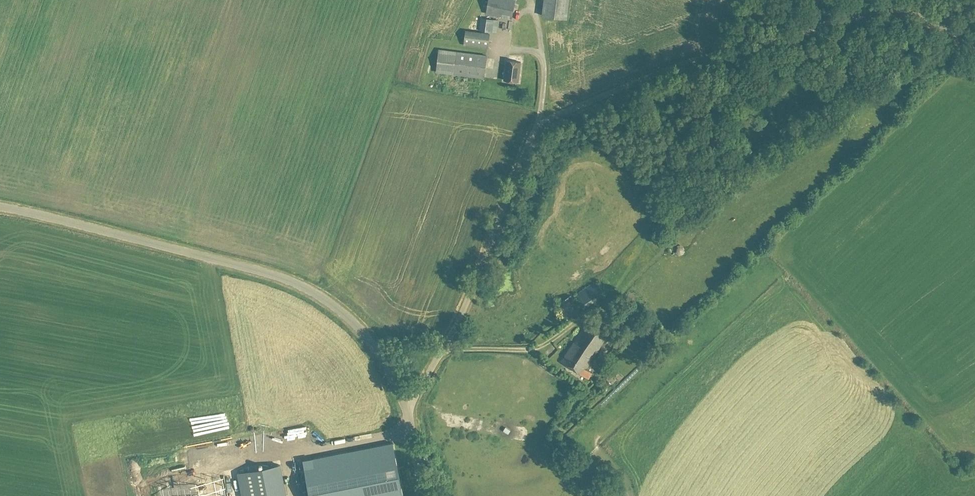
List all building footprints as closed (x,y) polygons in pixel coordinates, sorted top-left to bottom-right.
[(486,14),(512,19),(516,1),(516,0),(489,0),(486,14)] [(569,0),(544,0),(542,16),(567,19),(569,0)] [(497,33),(499,19),(481,17),(479,30),(497,33)] [(464,45),(489,48),(491,33),(466,30),(464,45)] [(484,78),(487,55),(439,49),(436,73),(484,78)] [(506,60),(504,80),(519,81),(521,61),(506,60)] [(596,280),(591,284),(575,294),(584,309),(600,298),(598,295),(604,292),(596,280)] [(571,318),(581,310),(571,295),(561,302),(571,318)] [(589,379),(593,373),(586,369),(608,336),(587,323),(561,362),(589,379)] [(311,495),(403,495),(392,443),(304,460),(311,495)] [(242,495),(283,495),(277,466),(237,473),(242,495)] [(160,488),(161,495),(228,495),(224,476),(160,488)]
